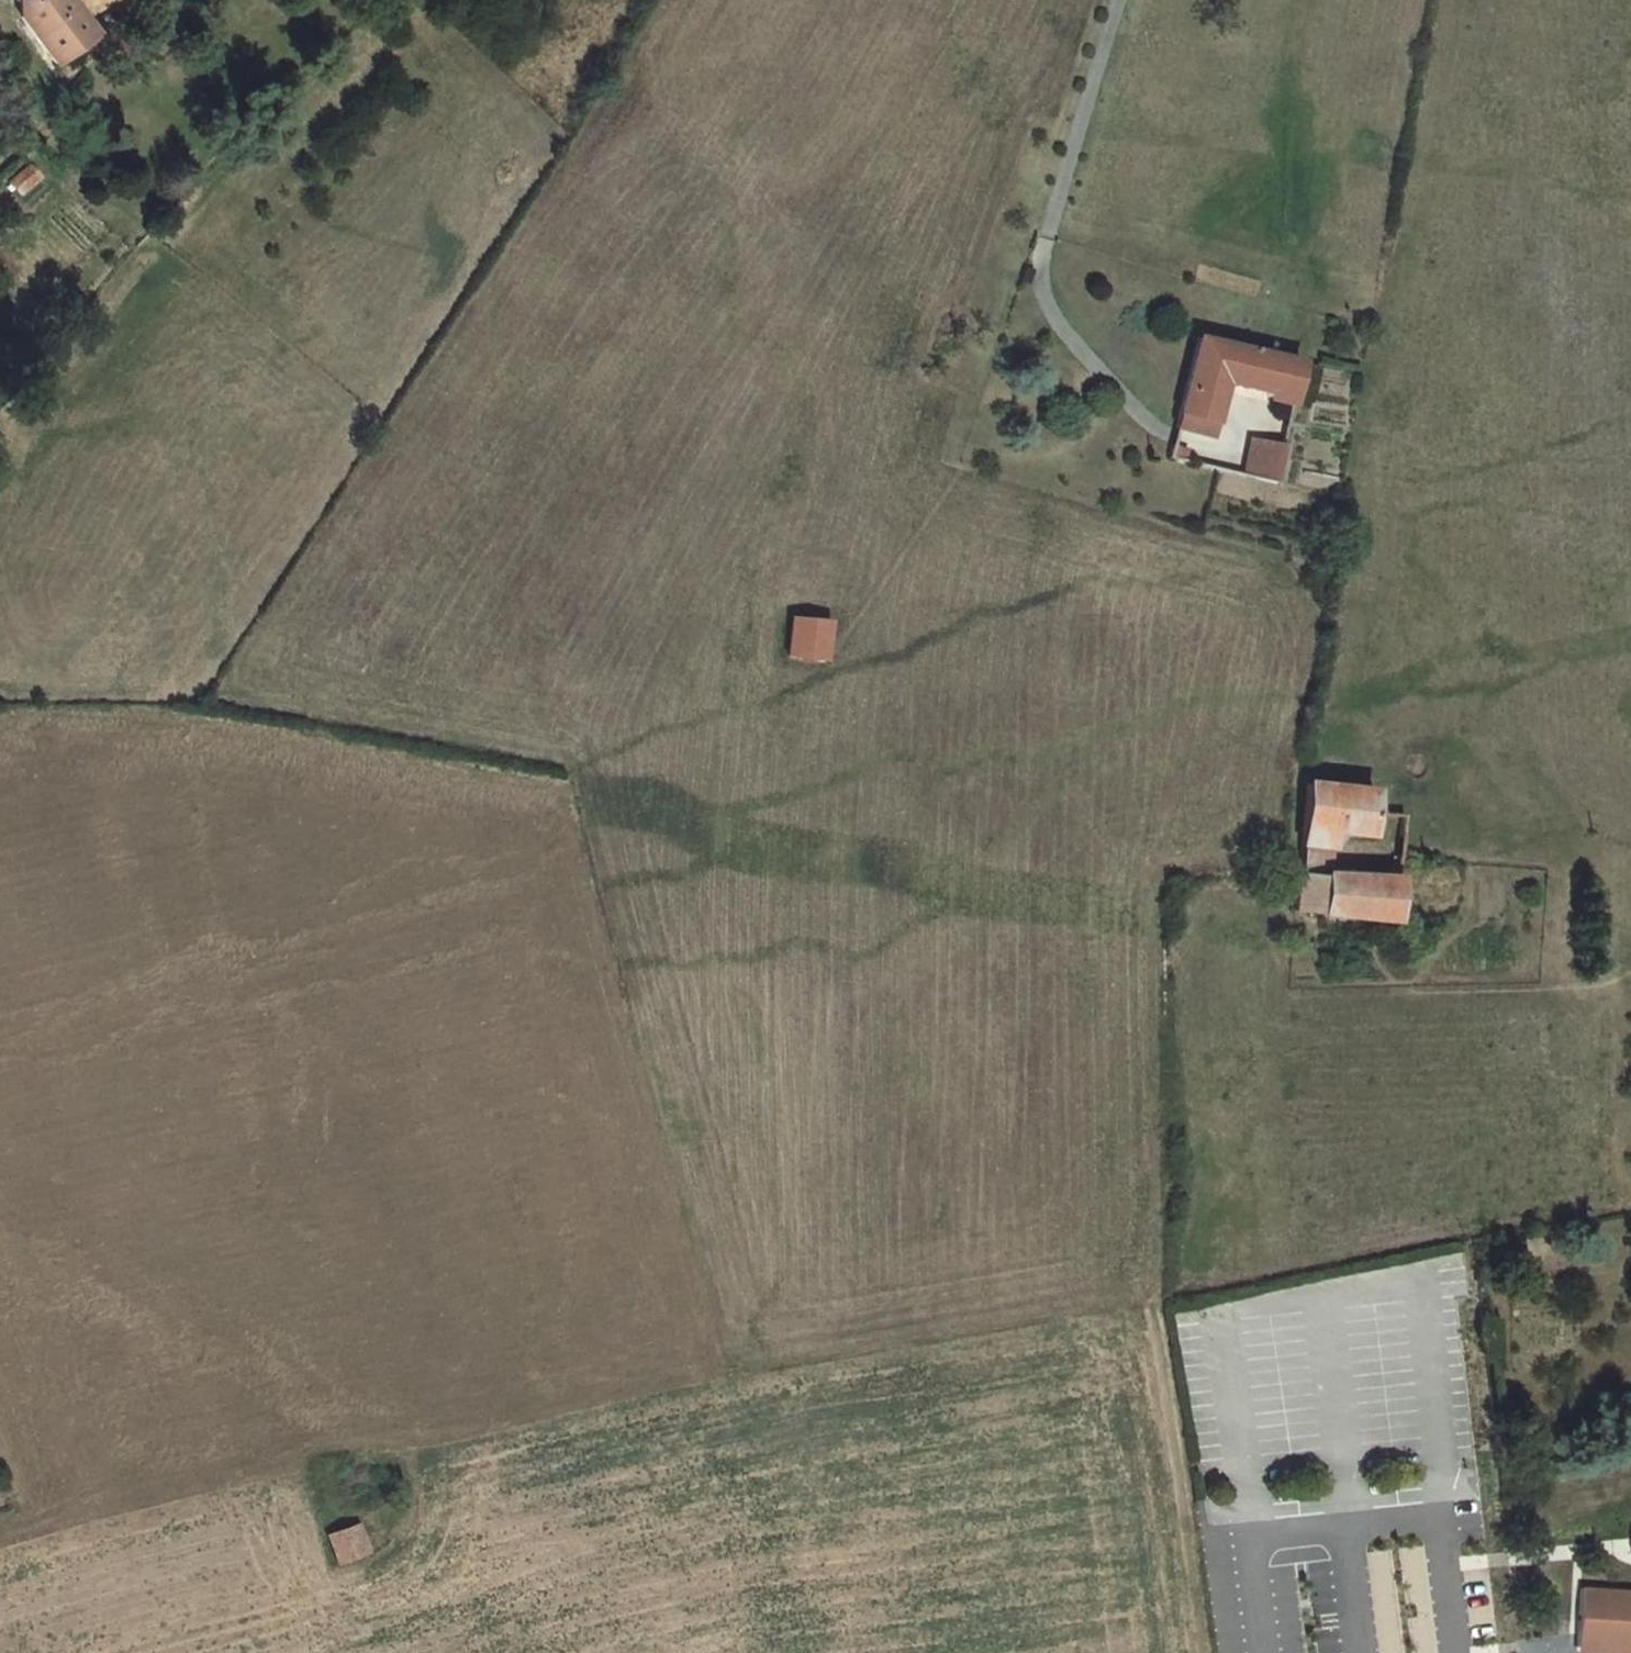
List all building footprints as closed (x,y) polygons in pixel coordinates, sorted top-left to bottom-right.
[(13,65),(17,65),(17,82),(49,129),(88,102),(59,61),(58,19),(45,19),(44,0),(9,0),(13,65)] [(1292,376),(1299,343),(1194,322),(1175,413),(1209,420),(1221,362),(1292,376)] [(1275,466),(1283,428),(1248,421),(1239,459),(1275,466)] [(789,616),(783,656),(820,661),(822,622),(789,616)] [(1374,778),(1302,770),(1294,835),(1330,838),(1331,822),(1368,827),(1371,804),(1374,778)] [(1399,865),(1294,857),(1290,899),(1394,907),(1399,865)] [(354,1524),(321,1535),(336,1570),(366,1558),(354,1524)] [(1579,1591),(1577,1648),(1630,1650),(1630,1594),(1579,1591)]
